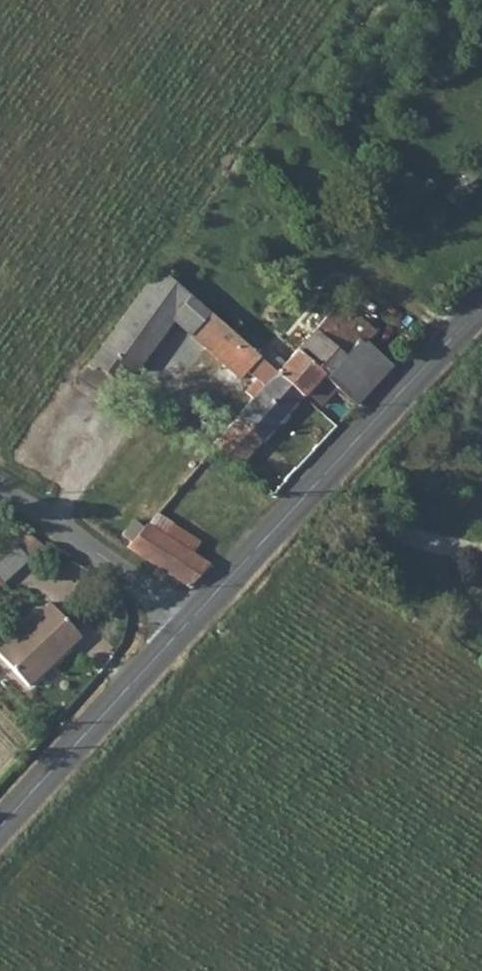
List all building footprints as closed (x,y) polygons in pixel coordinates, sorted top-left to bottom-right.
[(195,303),(159,271),(116,330),(147,355),(179,321),(195,303)] [(396,298),(402,291),(391,282),(384,289),(396,298)] [(209,350),(227,331),(195,303),(179,321),(209,350)] [(337,307),(296,354),(336,389),(357,408),(394,368),(367,344),(377,333),(362,320),(352,321),(337,307)] [(240,381),(247,372),(258,381),(266,388),(278,375),(227,331),(209,350),(240,381)] [(296,354),(278,375),(303,397),(307,392),(322,405),(336,389),(296,354)] [(278,375),(266,388),(256,400),(229,431),(253,452),(303,397),(278,375)] [(248,393),(256,400),(266,388),(258,381),(248,393)] [(240,466),(253,452),(229,431),(217,445),(240,466)] [(201,542),(157,514),(146,526),(192,555),(201,542)] [(127,548),(189,589),(210,566),(192,555),(146,526),(127,548)] [(48,551),(31,532),(28,530),(18,539),(37,561),(48,551)] [(0,649),(0,671),(21,693),(72,643),(40,610),(0,649)]
